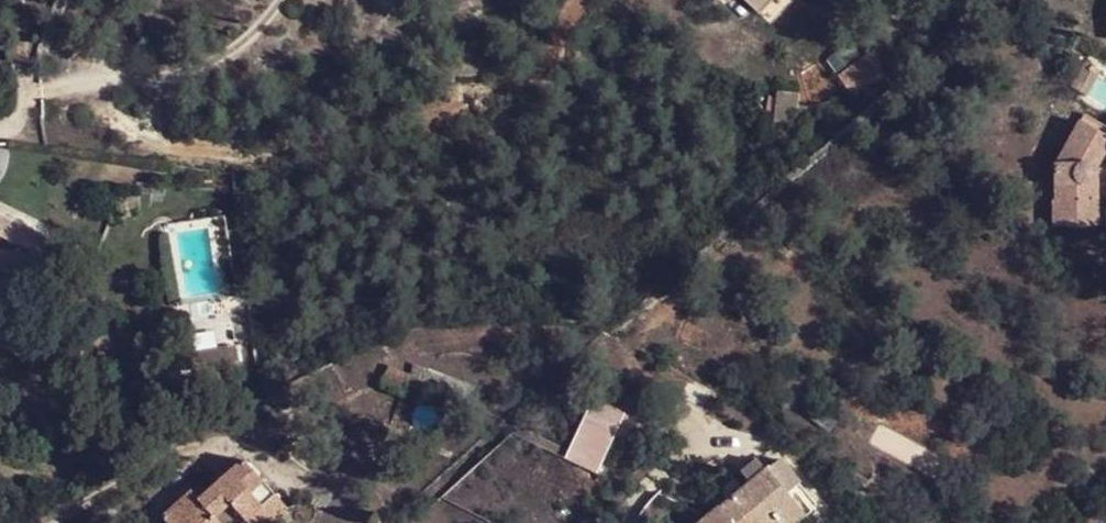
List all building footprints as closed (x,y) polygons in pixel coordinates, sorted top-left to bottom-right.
[(762,18),(777,0),(741,0),(762,18)] [(847,97),(886,75),(873,52),(834,74),(847,97)] [(775,90),(772,122),(795,124),(798,92),(775,90)] [(1085,116),(1064,149),(1057,162),(1059,197),(1046,199),(1047,226),(1099,225),(1097,169),(1105,154),(1105,128),(1085,116)] [(16,259),(29,260),(29,243),(18,244),(16,259)] [(29,260),(16,259),(0,258),(0,279),(29,279),(29,260)] [(560,453),(597,474),(630,415),(594,394),(560,453)] [(277,481),(242,451),(203,496),(191,485),(163,513),(174,522),(237,522),(247,511),(251,515),(277,481)] [(700,515),(716,522),(770,522),(775,519),(802,499),(770,460),(700,515)] [(277,481),(251,515),(260,522),(263,522),(291,492),(277,481)] [(775,519),(778,522),(801,522),(813,513),(802,499),(775,519)]
